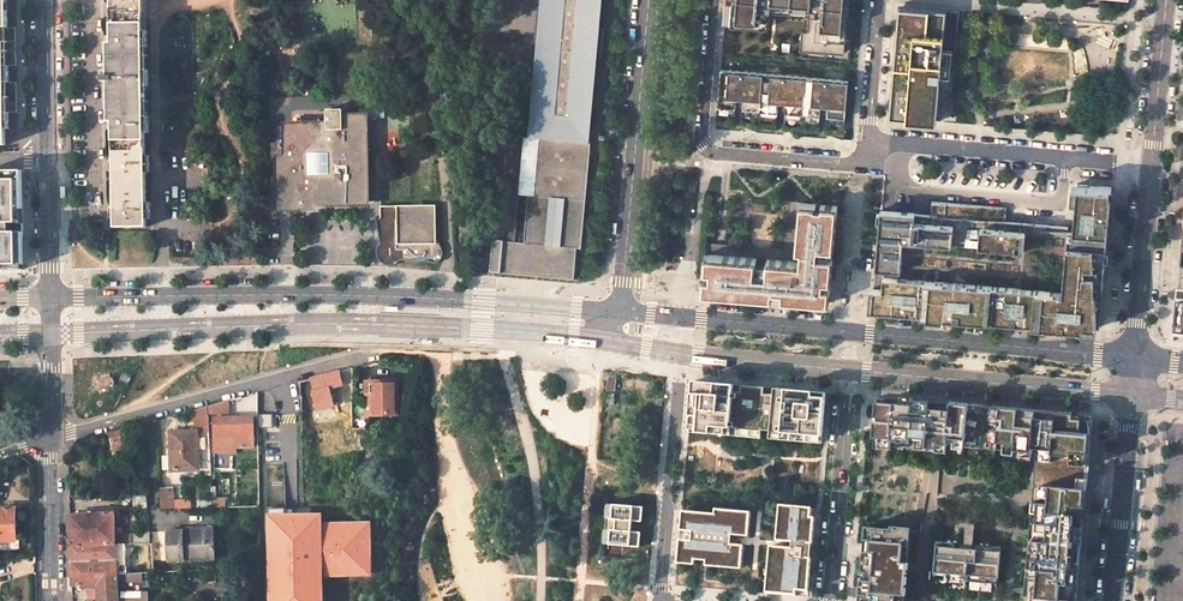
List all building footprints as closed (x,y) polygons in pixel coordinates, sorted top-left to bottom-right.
[(6,145),(5,114),(19,114),(18,83),(5,83),(4,66),(18,66),(17,28),(4,28),(4,0),(0,0),(0,145),(6,145)] [(114,166),(105,166),(105,173),(102,174),(102,175),(101,176),(101,177),(102,178),(105,179),(114,179),(115,227),(146,227),(146,220),(151,220),(151,203),(146,203),(146,173),(150,174),(150,157),(146,157),(145,134),(150,134),(149,116),(145,116),(144,87),(149,87),(149,70),(144,70),(144,46),(148,46),(148,28),(144,28),(143,6),(148,6),(148,0),(111,0),(114,166)] [(540,70),(537,71),(534,72),(533,74),(532,77),(529,111),(529,114),(530,116),(532,118),(535,119),(534,139),(538,139),(533,196),(528,195),(524,243),(515,242),(508,242),(492,240),(489,273),(574,280),(577,248),(582,248),(591,143),(585,142),(593,54),(602,55),(604,28),(596,27),(598,0),(546,0),(540,70)] [(532,77),(533,74),(534,72),(537,71),(540,70),(546,0),(539,0),(532,77)] [(725,23),(769,27),(771,9),(805,12),(802,56),(850,60),(856,0),(727,0),(725,23)] [(899,4),(898,20),(913,22),(914,6),(899,4)] [(889,117),(936,121),(943,49),(956,50),(960,10),(914,6),(913,22),(898,20),(896,44),(901,45),(900,52),(895,51),(889,117)] [(849,80),(721,68),(718,106),(736,107),(737,97),(738,85),(745,85),(744,97),(743,108),(778,111),(779,100),(780,89),(787,89),(786,101),(785,112),(820,115),(821,104),(822,92),(829,93),(828,105),(827,116),(845,117),(849,80)] [(385,108),(360,109),(360,118),(364,118),(385,117),(385,108)] [(327,126),(288,126),(288,159),(280,159),(281,207),(304,207),(304,203),(366,202),(364,118),(343,118),(343,109),(327,110),(327,126)] [(526,138),(534,139),(535,119),(532,118),(530,116),(529,114),(529,111),(526,138)] [(524,138),(517,137),(508,242),(515,242),(519,195),(524,138)] [(533,196),(538,139),(534,139),(526,138),(524,138),(519,195),(528,195),(533,196)] [(28,269),(28,171),(0,172),(0,269),(28,269)] [(934,214),(881,209),(872,307),(1099,327),(1109,218),(1105,218),(1106,214),(1109,214),(1112,186),(1077,183),(1073,231),(1068,231),(1068,226),(1005,220),(994,219),(995,205),(935,200),(934,214)] [(799,262),(705,253),(703,270),(710,271),(710,275),(703,275),(701,292),(711,292),(763,297),(818,302),(829,303),(830,286),(822,286),(823,281),(831,282),(833,257),(816,255),(817,249),(833,250),(837,206),(826,205),(799,202),(795,250),(800,251),(799,262)] [(1006,206),(995,205),(994,219),(1005,220),(1006,206)] [(436,237),(436,206),(397,206),(381,206),(381,219),(376,219),(381,244),(378,249),(377,253),(378,256),(379,260),(381,262),(383,263),(384,264),(390,265),(395,264),(396,264),(398,263),(399,262),(401,261),(403,260),(404,260),(406,260),(409,261),(412,261),(417,261),(424,260),(429,262),(435,263),(438,262),(440,261),(442,257),(443,253),(442,250),(436,237)] [(1182,335),(1182,290),(1178,290),(1177,296),(1174,334),(1182,335)] [(313,380),(316,391),(343,384),(341,373),(313,380)] [(398,381),(368,383),(368,396),(374,396),(374,417),(398,416),(398,381)] [(823,440),(827,393),(693,381),(690,416),(700,416),(698,432),(787,439),(787,437),(794,437),(794,440),(797,440),(797,437),(809,438),(809,441),(811,441),(811,439),(823,440)] [(235,397),(236,412),(258,411),(257,396),(235,397)] [(943,440),(981,443),(984,407),(878,397),(874,450),(937,455),(938,446),(943,446),(943,440)] [(210,414),(221,414),(221,403),(210,406),(210,414)] [(984,407),(981,443),(1010,445),(1009,452),(1032,453),(1032,450),(1038,450),(1024,600),(1076,600),(1077,590),(1079,572),(1080,551),(1083,527),(1088,469),(1090,437),(1092,417),(984,407)] [(689,431),(698,432),(700,416),(690,416),(689,431)] [(252,418),(216,418),(216,423),(215,433),(236,432),(236,448),(253,448),(252,418)] [(129,429),(113,433),(115,443),(131,439),(129,429)] [(197,431),(171,431),(171,470),(197,470),(197,431)] [(114,444),(117,457),(137,453),(133,438),(131,439),(115,443),(114,444)] [(172,509),(171,488),(159,488),(159,510),(172,509)] [(799,589),(808,590),(812,557),(801,556),(802,541),(813,542),(815,517),(811,517),(812,506),(777,503),(771,565),(778,565),(775,594),(799,596),(799,589)] [(609,545),(639,548),(641,532),(631,532),(632,521),(642,522),(643,507),(613,504),(611,518),(606,518),(605,530),(610,530),(609,545)] [(722,565),(741,567),(745,510),(716,508),(715,513),(682,511),(678,558),(696,559),(696,563),(707,564),(707,559),(722,561),(722,565)] [(1,543),(15,543),(14,510),(0,510),(1,543)] [(266,513),(268,600),(323,600),(322,574),(372,573),(371,519),(321,520),(321,512),(266,513)] [(117,554),(116,514),(70,516),(71,556),(117,554)] [(859,596),(873,597),(873,600),(895,600),(896,599),(905,600),(908,564),(902,563),(904,548),(910,548),(912,527),(893,526),(893,529),(866,527),(859,596)] [(964,527),(962,544),(977,545),(978,528),(964,527)] [(213,531),(167,533),(168,562),(214,560),(213,531)] [(998,585),(1001,547),(977,545),(962,544),(937,541),(934,574),(951,575),(950,580),(998,585)] [(72,577),(118,576),(117,554),(71,556),(72,577)] [(721,568),(722,565),(722,561),(707,559),(707,564),(706,566),(721,568)] [(778,565),(771,565),(768,593),(775,594),(778,565)] [(83,587),(83,590),(91,590),(91,597),(100,597),(100,600),(119,600),(118,595),(118,576),(72,577),(72,587),(83,587)]
